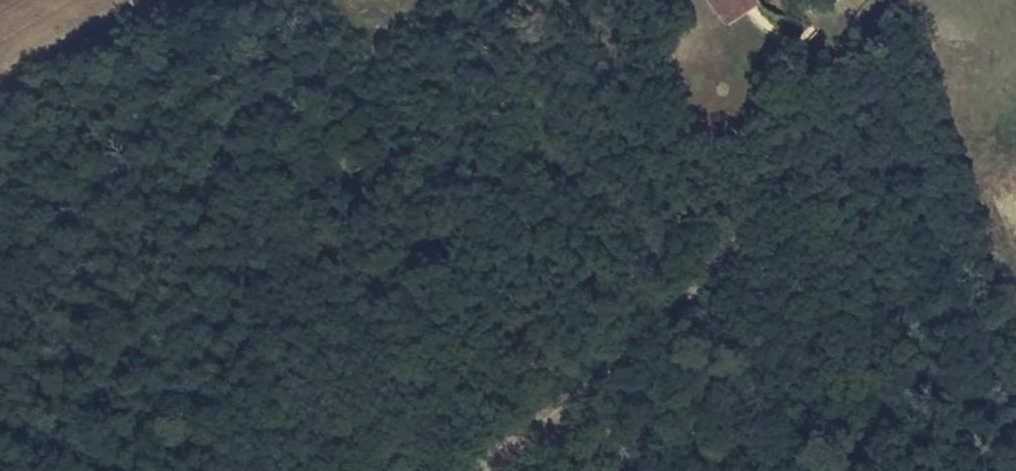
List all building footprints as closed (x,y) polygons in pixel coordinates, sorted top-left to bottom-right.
[(720,22),(750,0),(704,0),(720,22)] [(720,22),(728,34),(761,11),(752,0),(750,0),(720,22)]
